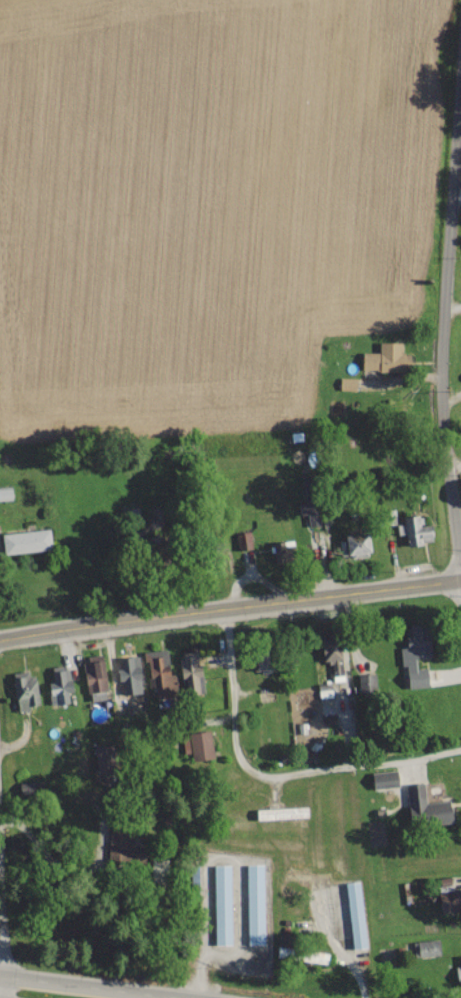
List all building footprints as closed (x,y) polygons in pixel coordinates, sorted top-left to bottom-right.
[(408,370),(408,353),(401,353),(401,341),(378,341),(378,352),(361,352),(361,370),(408,370)] [(356,377),(340,377),(339,389),(355,390),(356,377)] [(11,499),(10,487),(0,487),(0,499),(11,499)] [(397,524),(397,534),(406,533),(406,545),(421,544),(421,541),(431,540),(431,524),(419,524),(418,515),(403,515),(404,524),(397,524)] [(2,532),(3,553),(51,549),(50,529),(2,532)] [(238,549),(251,548),(249,531),(236,533),(238,549)] [(341,534),(343,555),(369,553),(367,532),(341,534)] [(427,686),(426,667),(416,667),(415,657),(429,656),(427,625),(410,626),(411,635),(405,635),(406,647),(399,647),(400,665),(406,665),(407,687),(427,686)] [(342,677),(337,637),(320,639),(322,662),(331,661),(333,678),(342,677)] [(168,674),(167,649),(142,650),(143,661),(148,661),(150,690),(175,688),(174,673),(168,674)] [(201,692),(199,651),(179,652),(181,678),(186,677),(186,693),(201,692)] [(81,658),(86,692),(107,689),(101,655),(81,658)] [(111,680),(111,697),(140,696),(139,655),(119,656),(120,668),(116,668),(117,680),(111,680)] [(68,703),(68,692),(70,692),(69,667),(51,668),(52,681),(48,681),(49,704),(68,703)] [(14,710),(28,710),(28,704),(37,704),(35,671),(13,672),(14,710)] [(358,691),(375,690),(375,673),(358,673),(358,691)] [(192,761),(214,757),(209,730),(181,735),(184,752),(191,751),(192,761)] [(371,771),(372,787),(397,786),(397,770),(371,771)] [(42,781),(19,781),(19,794),(43,793),(42,781)] [(405,784),(410,825),(452,821),(450,799),(426,802),(424,782),(405,784)] [(308,817),(307,807),(255,808),(256,818),(308,817)] [(107,863),(144,864),(145,846),(128,845),(129,830),(109,830),(107,863)] [(229,864),(213,864),(214,944),(231,944),(229,864)] [(247,944),(264,944),(263,864),(246,864),(247,944)] [(345,882),(352,948),(366,947),(359,881),(345,882)] [(439,954),(438,939),(413,940),(414,956),(439,954)]
